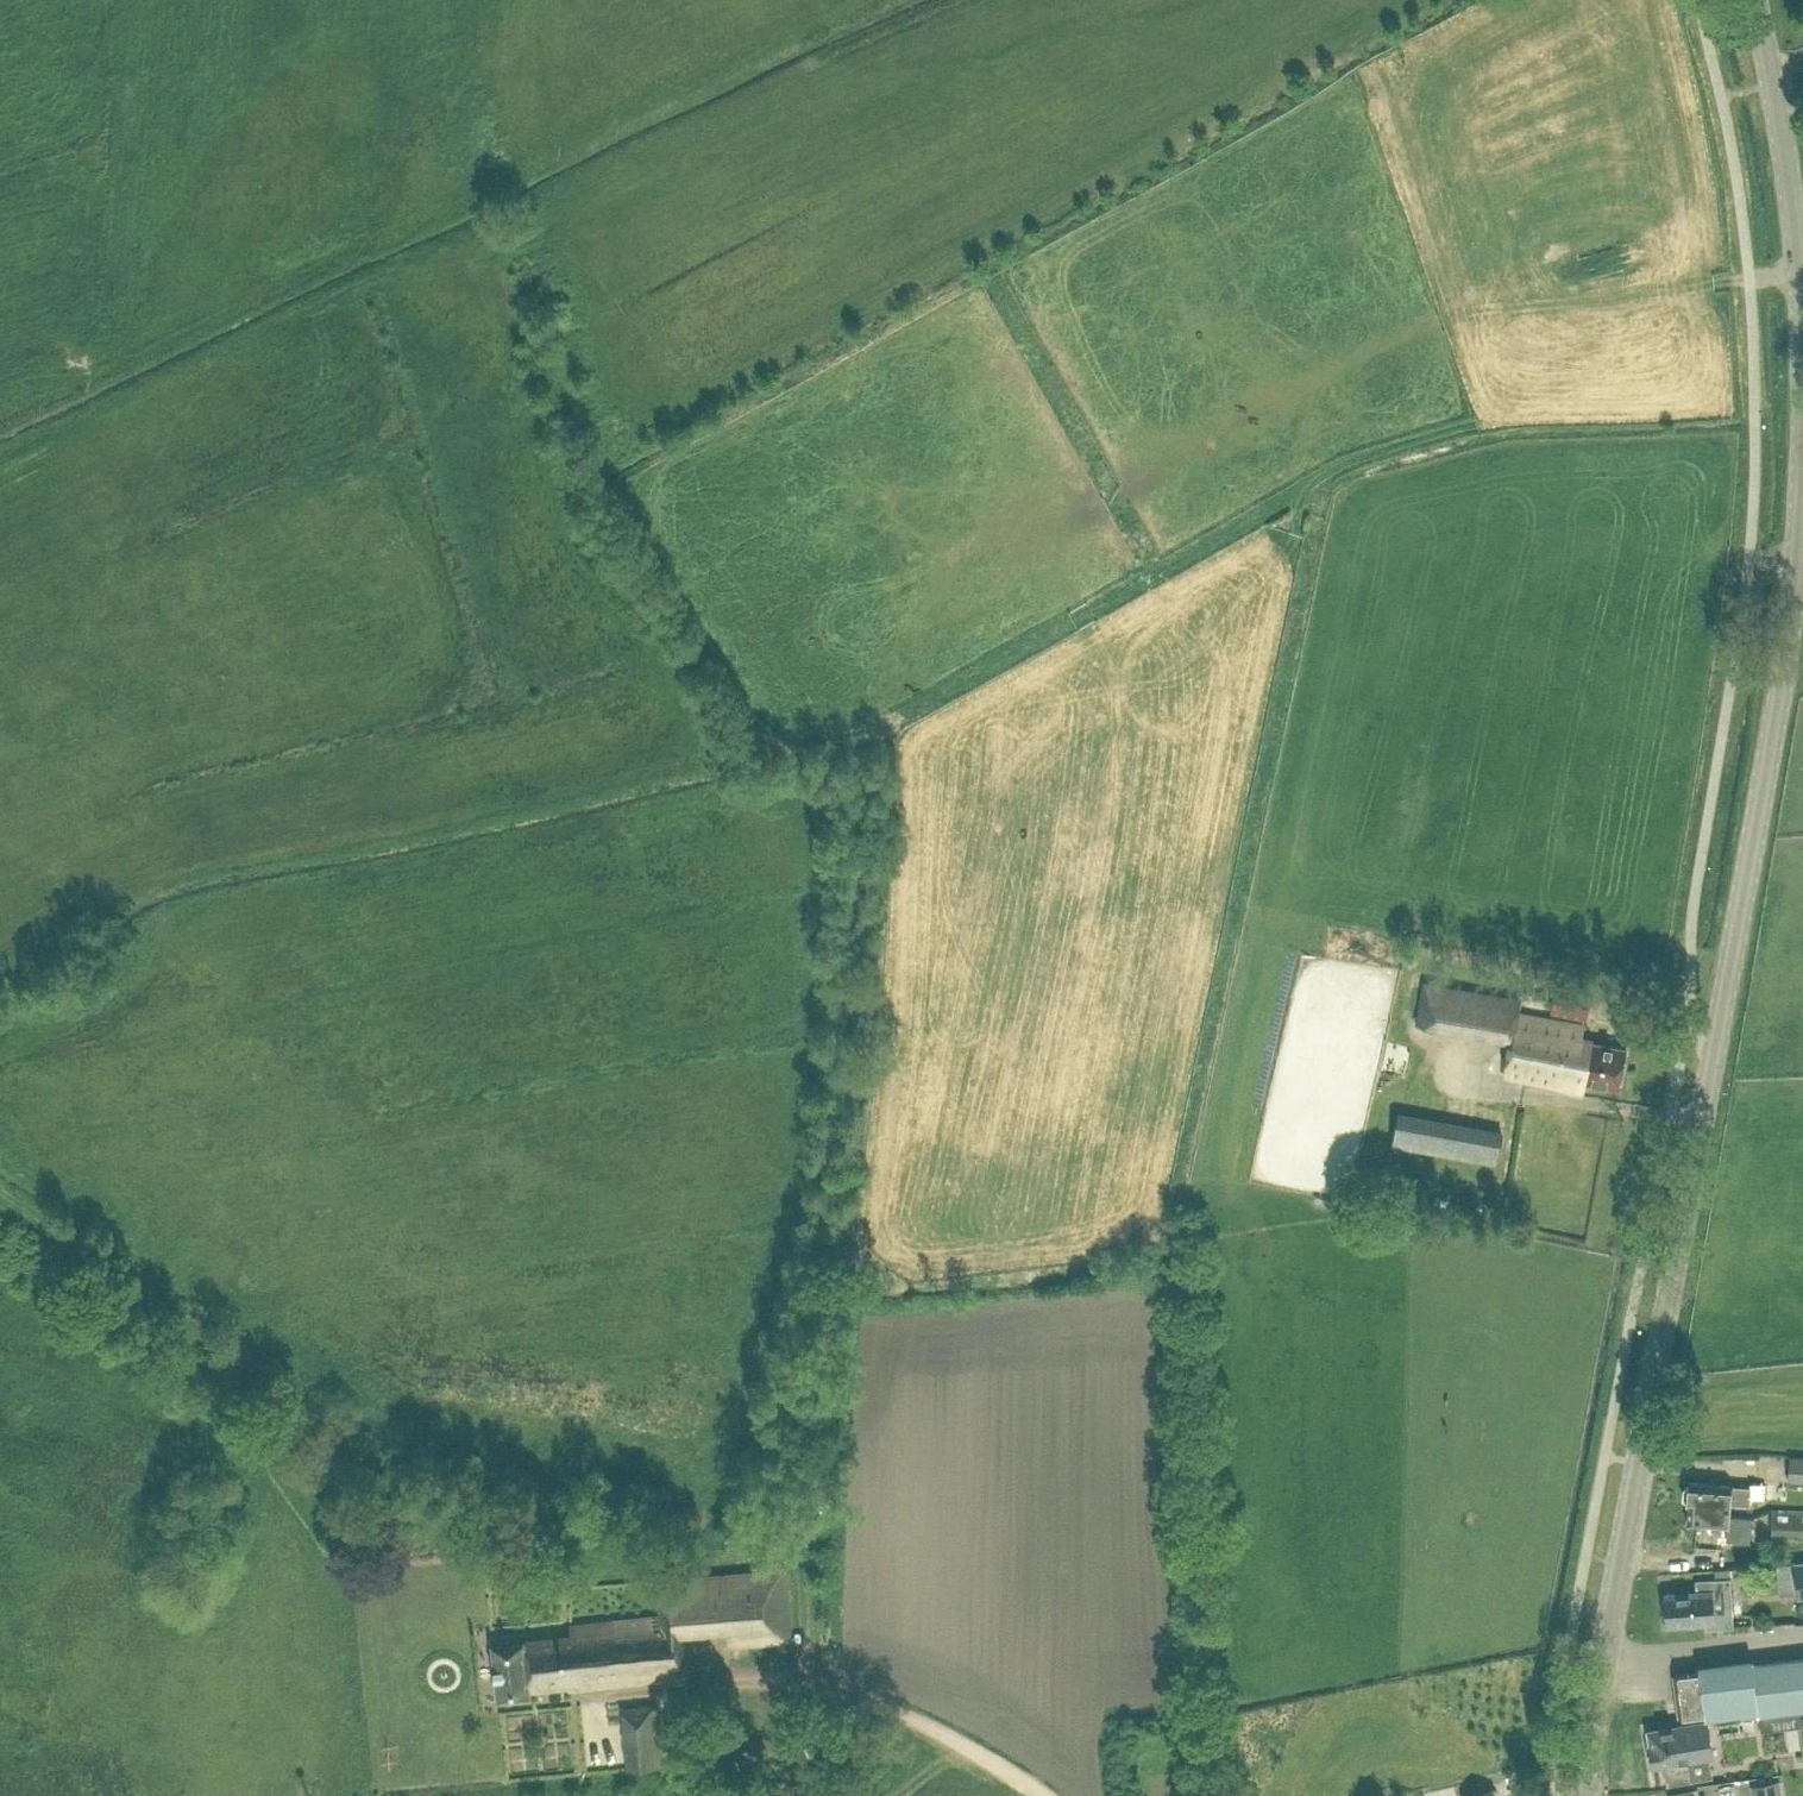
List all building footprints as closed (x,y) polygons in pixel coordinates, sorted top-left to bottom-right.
[(1619,1087),(1627,1047),(1581,1038),(1583,1024),(1517,1011),(1520,999),(1425,981),(1418,1020),(1511,1038),(1504,1074),(1582,1089),(1584,1080),(1619,1087)] [(1557,992),(1556,1018),(1597,1019),(1598,993),(1557,992)] [(1791,1455),(1787,1479),(1802,1480),(1802,1455),(1791,1455)] [(1750,1479),(1744,1479),(1744,1485),(1689,1480),(1688,1484),(1684,1486),(1684,1495),(1687,1498),(1687,1502),(1689,1502),(1687,1521),(1727,1524),(1726,1538),(1749,1539),(1751,1516),(1728,1514),(1729,1502),(1750,1503),(1750,1496),(1764,1498),(1766,1483),(1750,1481),(1750,1479)] [(1801,1534),(1802,1534),(1802,1508),(1773,1508),(1770,1532),(1801,1534)] [(1792,1557),(1795,1590),(1802,1589),(1802,1556),(1792,1557)] [(569,1687),(620,1681),(685,1674),(681,1631),(727,1627),(729,1644),(790,1638),(785,1568),(658,1578),(661,1615),(571,1624),(572,1634),(492,1641),(498,1696),(530,1693),(530,1688),(569,1684),(569,1687)] [(1697,1589),(1665,1591),(1667,1623),(1713,1620),(1713,1626),(1732,1624),(1730,1577),(1696,1579),(1697,1589)] [(1679,1714),(1708,1712),(1708,1710),(1757,1705),(1757,1712),(1758,1712),(1760,1728),(1799,1725),(1802,1751),(1802,1660),(1675,1672),(1679,1714)] [(662,1764),(656,1702),(623,1705),(629,1767),(662,1764)] [(1649,1742),(1652,1763),(1663,1761),(1666,1782),(1690,1778),(1687,1757),(1713,1753),(1707,1718),(1648,1728),(1650,1742),(1649,1742)] [(1779,1776),(1750,1783),(1753,1795),(1784,1795),(1779,1776)]
